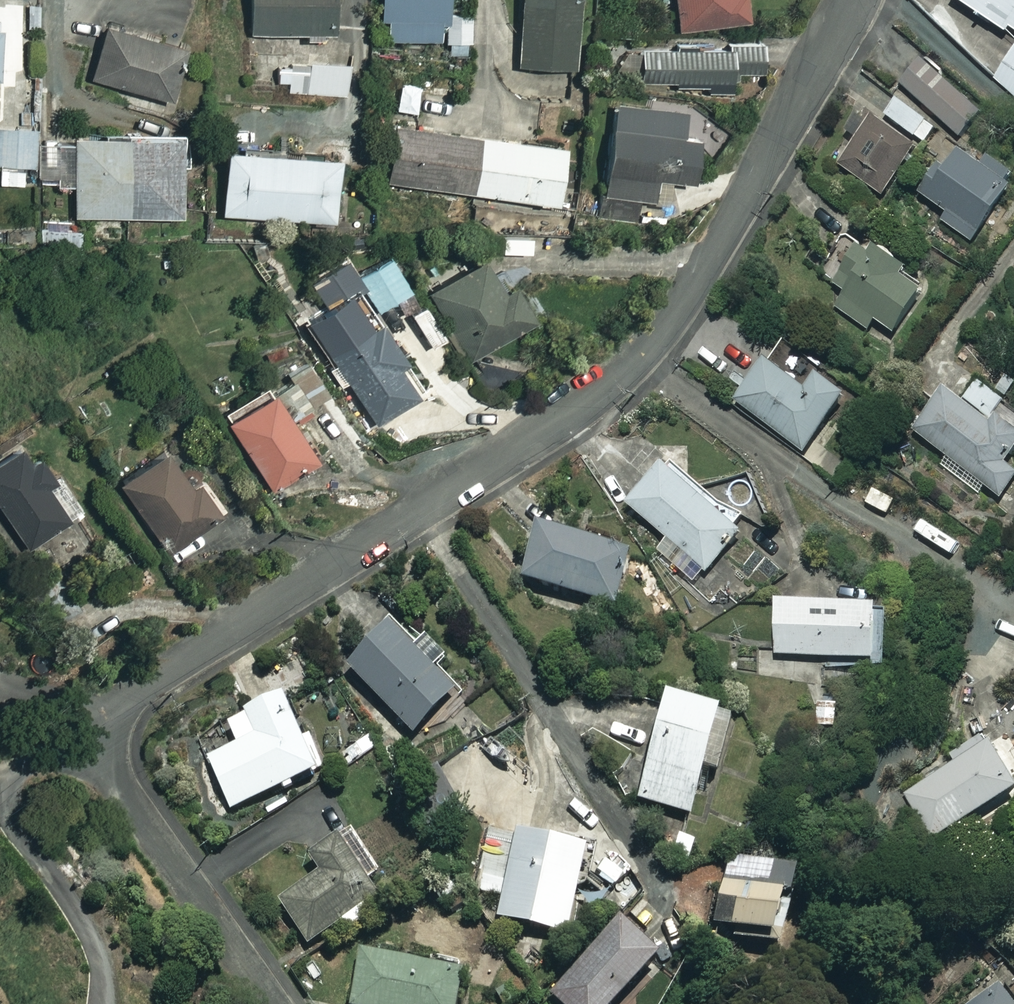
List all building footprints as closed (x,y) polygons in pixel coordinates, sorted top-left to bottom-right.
[(249,34),(330,29),(328,0),(247,0),(249,34)] [(386,40),(449,38),(450,55),(473,54),(472,11),(443,12),(443,0),(378,0),(379,18),(385,17),(386,40)] [(519,66),(571,65),(570,0),(518,0),(519,66)] [(677,28),(745,18),(742,0),(673,0),(677,28)] [(1006,30),(1009,25),(1013,28),(1013,0),(960,0),(1006,30)] [(182,43),(102,21),(87,75),(166,98),(182,43)] [(763,40),(609,46),(610,82),(764,77),(763,40)] [(995,77),(1013,93),(1013,47),(995,77)] [(349,63),(279,62),(279,82),(289,83),(289,95),(348,95),(349,63)] [(981,111),(927,63),(905,87),(960,135),(981,111)] [(937,126),(898,95),(885,113),(923,143),(937,126)] [(678,102),(606,99),(601,222),(637,223),(638,199),(666,200),(666,178),(688,179),(690,135),(677,134),(678,102)] [(32,117),(0,118),(0,183),(23,182),(22,164),(34,164),(32,117)] [(915,146),(872,117),(840,165),(883,194),(915,146)] [(563,142),(390,122),(383,185),(556,205),(563,142)] [(74,217),(177,214),(176,168),(190,167),(189,129),(72,132),(74,217)] [(954,146),(922,195),(948,211),(942,220),(972,240),(1013,175),(1013,172),(987,155),(981,164),(954,146)] [(333,151),(222,147),(220,213),(330,217),(333,151)] [(902,275),(908,265),(871,240),(865,250),(839,232),(813,271),(844,292),(835,305),(869,328),(878,314),(896,327),(922,288),(902,275)] [(497,288),(474,254),(422,288),(469,359),(532,317),(508,281),(497,288)] [(399,355),(373,317),(325,350),(374,423),(415,395),(391,360),(399,355)] [(803,386),(766,358),(736,398),(802,449),(846,392),(816,369),(803,386)] [(306,360),(271,383),(292,416),(327,392),(306,360)] [(977,379),(962,397),(948,386),(914,429),(1000,497),(1013,479),(1013,468),(1003,459),(1013,445),(1013,409),(977,379)] [(314,459),(263,383),(220,412),(271,488),(314,459)] [(186,484),(157,444),(112,476),(167,551),(218,514),(193,480),(186,484)] [(15,448),(0,458),(0,508),(28,547),(66,520),(15,448)] [(656,548),(686,573),(697,560),(706,568),(744,524),(665,456),(627,500),(668,535),(656,548)] [(629,554),(535,527),(520,578),(614,606),(629,554)] [(775,595),(775,653),(870,654),(870,662),(882,663),(883,596),(775,595)] [(458,689),(392,620),(345,666),(411,735),(458,689)] [(714,708),(661,695),(636,801),(690,813),(714,708)] [(300,738),(280,696),(225,722),(236,744),(206,758),(230,810),(324,766),(309,734),(300,738)] [(989,736),(903,793),(932,837),(1013,783),(1013,773),(989,736)] [(373,897),(315,810),(302,819),(310,831),(295,840),(318,875),(278,901),(305,942),(373,897)] [(582,848),(488,829),(477,890),(501,895),(496,919),(566,932),(582,848)] [(766,944),(783,866),(739,857),(738,862),(726,860),(712,927),(744,934),(743,939),(766,944)] [(619,917),(549,995),(559,1003),(610,1003),(657,952),(619,917)] [(359,952),(351,1003),(454,1003),(460,969),(359,952)] [(995,984),(965,1003),(1009,1003),(995,984)]
